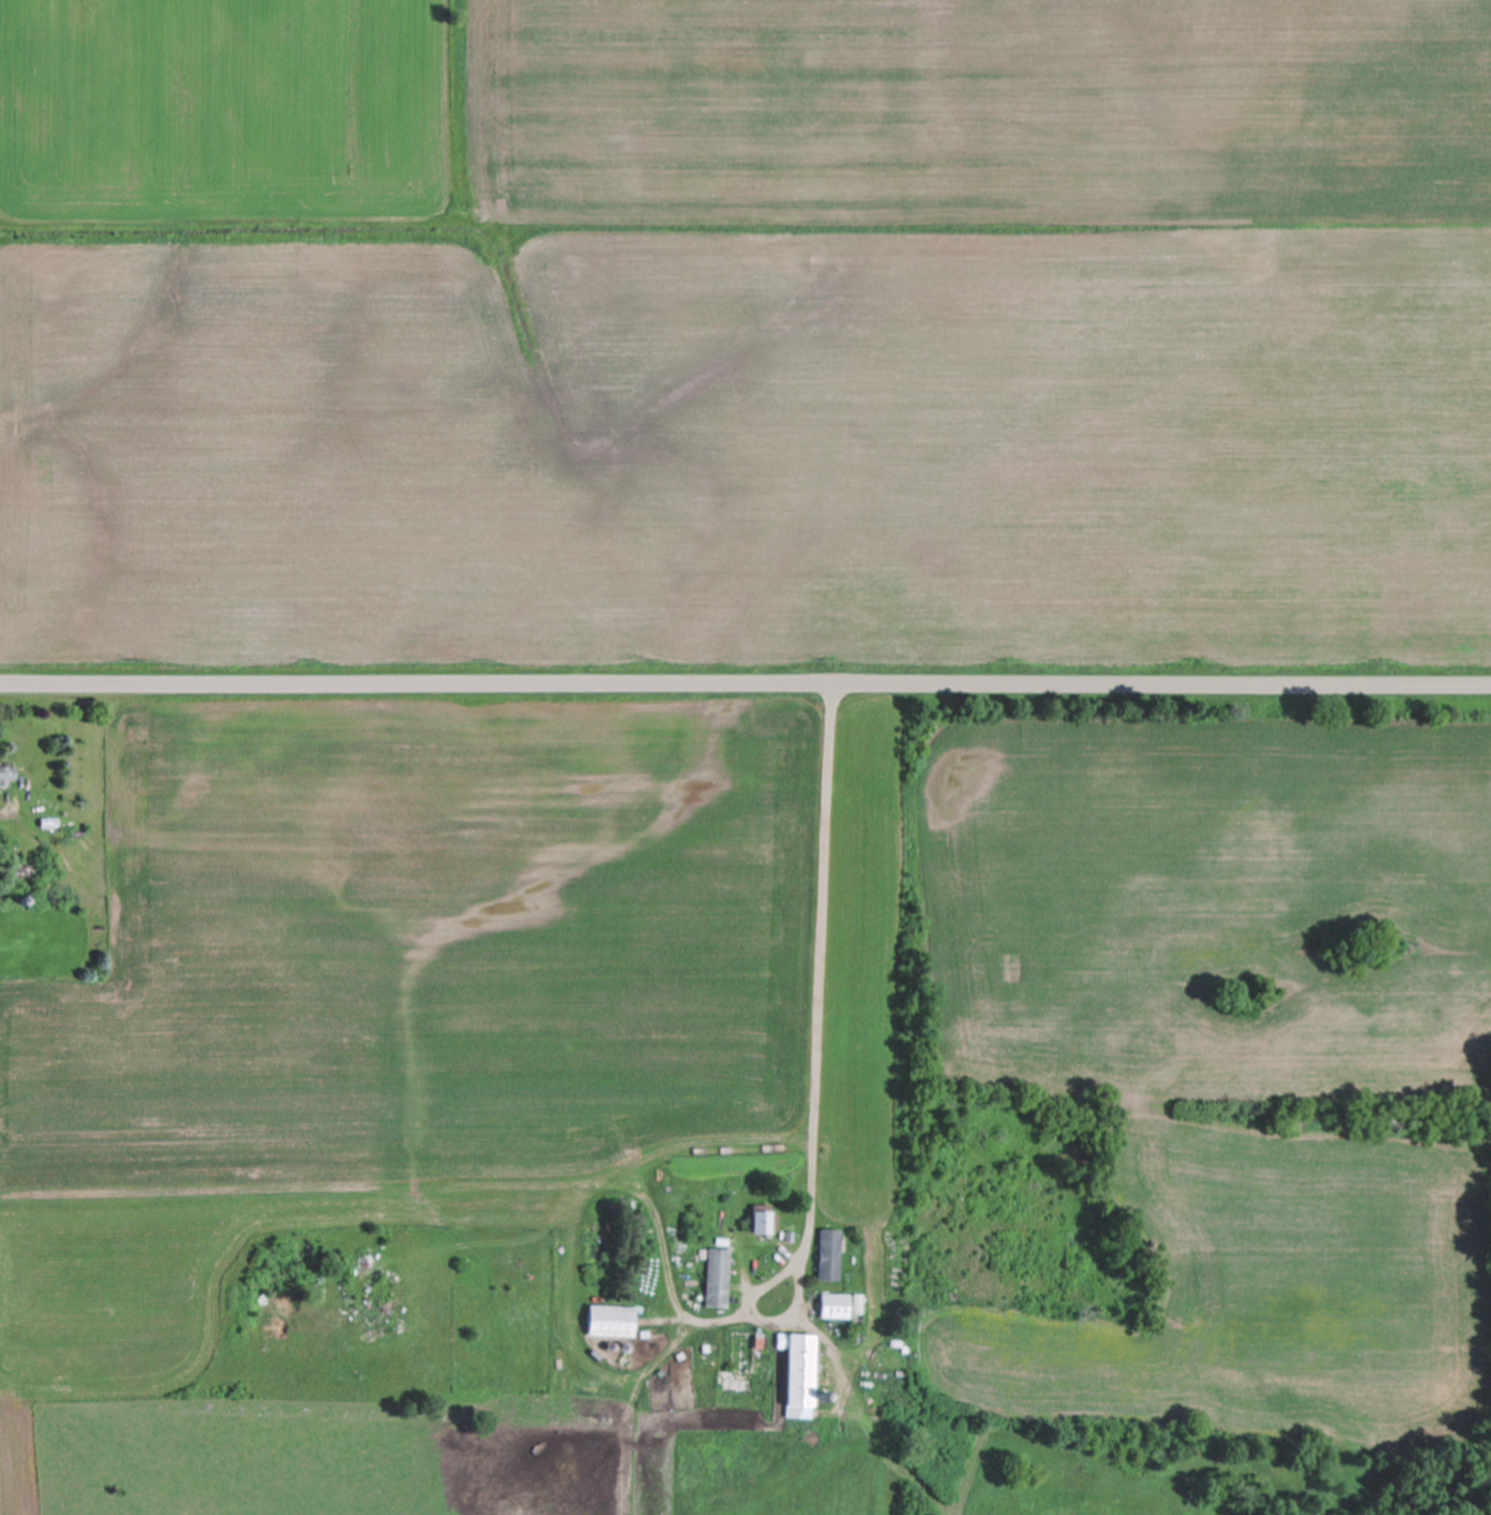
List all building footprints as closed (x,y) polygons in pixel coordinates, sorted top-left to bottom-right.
[(10,763),(0,763),(0,782),(10,782),(10,763)] [(748,1234),(770,1234),(770,1205),(748,1205),(748,1234)] [(838,1230),(817,1230),(817,1280),(838,1280),(838,1230)] [(701,1307),(724,1308),(728,1250),(705,1249),(701,1307)] [(847,1319),(847,1294),(818,1294),(818,1319),(847,1319)] [(860,1333),(860,1295),(852,1295),(852,1333),(860,1333)] [(630,1337),(630,1307),(584,1307),(584,1337),(630,1337)] [(729,1372),(752,1372),(752,1348),(760,1348),(760,1333),(729,1333),(729,1372)] [(783,1349),(781,1418),(808,1419),(811,1334),(774,1333),(774,1349),(783,1349)]
